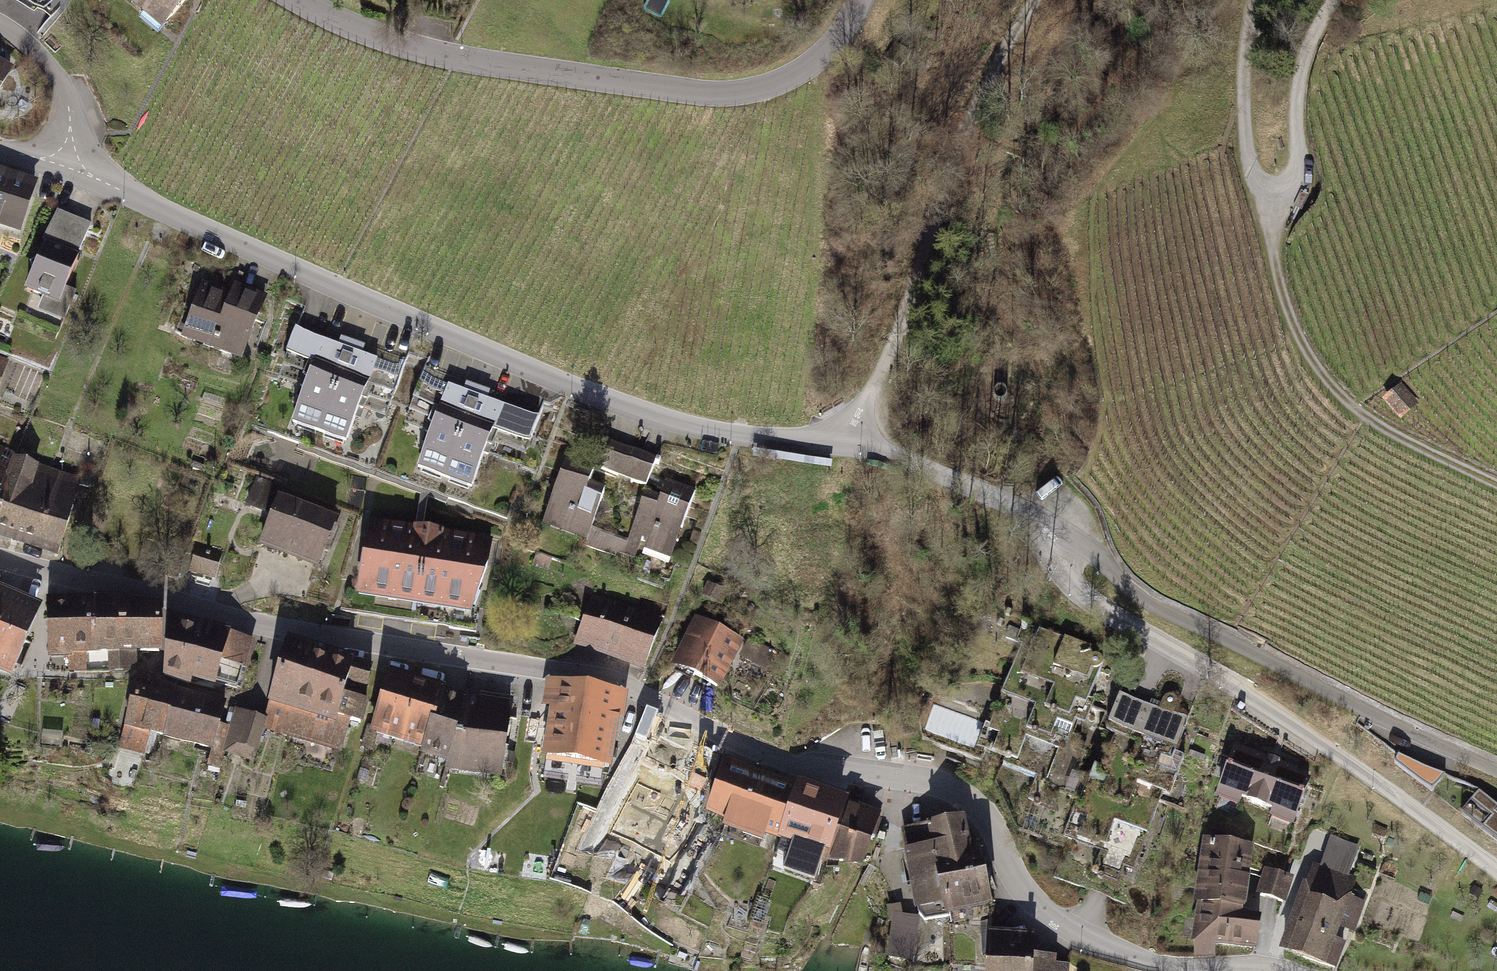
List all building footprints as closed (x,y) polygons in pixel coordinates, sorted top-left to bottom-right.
[(163,24),(184,0),(136,0),(163,24)] [(20,238),(37,183),(0,172),(0,231),(20,238)] [(76,262),(47,251),(31,294),(59,305),(76,262)] [(201,279),(180,326),(244,354),(264,306),(201,279)] [(380,358),(299,329),(279,384),(306,394),(294,428),(347,448),(380,358)] [(543,416),(450,381),(415,476),(473,498),(486,463),(521,476),(543,416)] [(1401,386),(1386,398),(1401,416),(1416,404),(1401,386)] [(566,454),(549,515),(592,528),(606,479),(644,490),(630,539),(679,553),(700,482),(660,470),(665,454),(608,437),(600,464),(566,454)] [(0,449),(0,523),(55,544),(79,479),(0,449)] [(255,537),(322,565),(345,511),(278,483),(255,537)] [(493,551),(372,527),(357,603),(478,626),(493,551)] [(229,558),(198,548),(190,573),(221,583),(229,558)] [(9,673),(39,605),(0,588),(0,669),(9,673)] [(657,622),(593,598),(574,647),(638,672),(657,622)] [(129,651),(159,651),(159,607),(115,601),(47,603),(50,651),(66,651),(66,670),(129,670),(129,651)] [(695,617),(669,662),(716,688),(742,644),(695,617)] [(1004,638),(1020,643),(990,727),(1001,730),(992,755),(1047,774),(1044,781),(1037,779),(1029,800),(1053,808),(1060,790),(1083,799),(1091,778),(1079,774),(1085,759),(1076,756),(1083,737),(1067,731),(1079,700),(1089,704),(1104,662),(1092,658),(1090,651),(1091,647),(1020,622),(1018,629),(1009,625),(1004,638)] [(203,628),(167,623),(165,674),(178,679),(189,683),(192,675),(237,688),(250,642),(203,628)] [(288,643),(263,724),(341,747),(349,719),(361,722),(367,702),(362,700),(371,669),(288,643)] [(443,691),(389,674),(373,727),(424,743),(422,750),(448,758),(465,701),(442,694),(443,691)] [(221,766),(232,728),(219,725),(224,705),(157,686),(159,680),(138,675),(121,744),(146,751),(151,731),(212,748),(208,764),(221,766)] [(557,682),(541,778),(600,787),(616,692),(557,682)] [(1159,710),(1120,696),(1109,725),(1117,728),(1098,781),(1091,778),(1083,799),(1054,878),(1110,898),(1125,857),(1138,862),(1165,790),(1171,792),(1185,756),(1176,752),(1187,721),(1174,716),(1178,705),(1178,699),(1174,695),(1168,695),(1163,700),(1159,710)] [(510,707),(466,699),(465,701),(448,758),(446,765),(500,774),(510,707)] [(1297,771),(1235,747),(1218,792),(1290,819),(1305,780),(1295,776),(1297,771)] [(642,752),(614,794),(643,813),(637,822),(644,826),(636,838),(690,874),(710,843),(684,826),(696,809),(661,786),(659,788),(656,786),(667,768),(642,752)] [(708,811),(859,862),(875,816),(724,765),(708,811)] [(1479,790),(1461,814),(1496,841),(1496,805),(1479,790)] [(919,913),(924,920),(950,916),(951,922),(990,914),(988,905),(992,904),(979,847),(969,849),(963,818),(903,829),(919,913)] [(1248,848),(1205,842),(1192,938),(1252,947),(1255,919),(1239,917),(1248,848)] [(1319,864),(1287,951),(1334,968),(1343,944),(1332,940),(1337,925),(1353,930),(1364,901),(1350,896),(1357,878),(1319,864)] [(1288,903),(1290,875),(1267,873),(1265,901),(1288,903)] [(903,917),(900,906),(888,908),(892,927),(888,957),(910,960),(916,919),(903,917)] [(990,970),(1069,970),(1070,966),(1056,966),(1056,959),(1034,958),(1036,937),(992,935),(990,970)]
